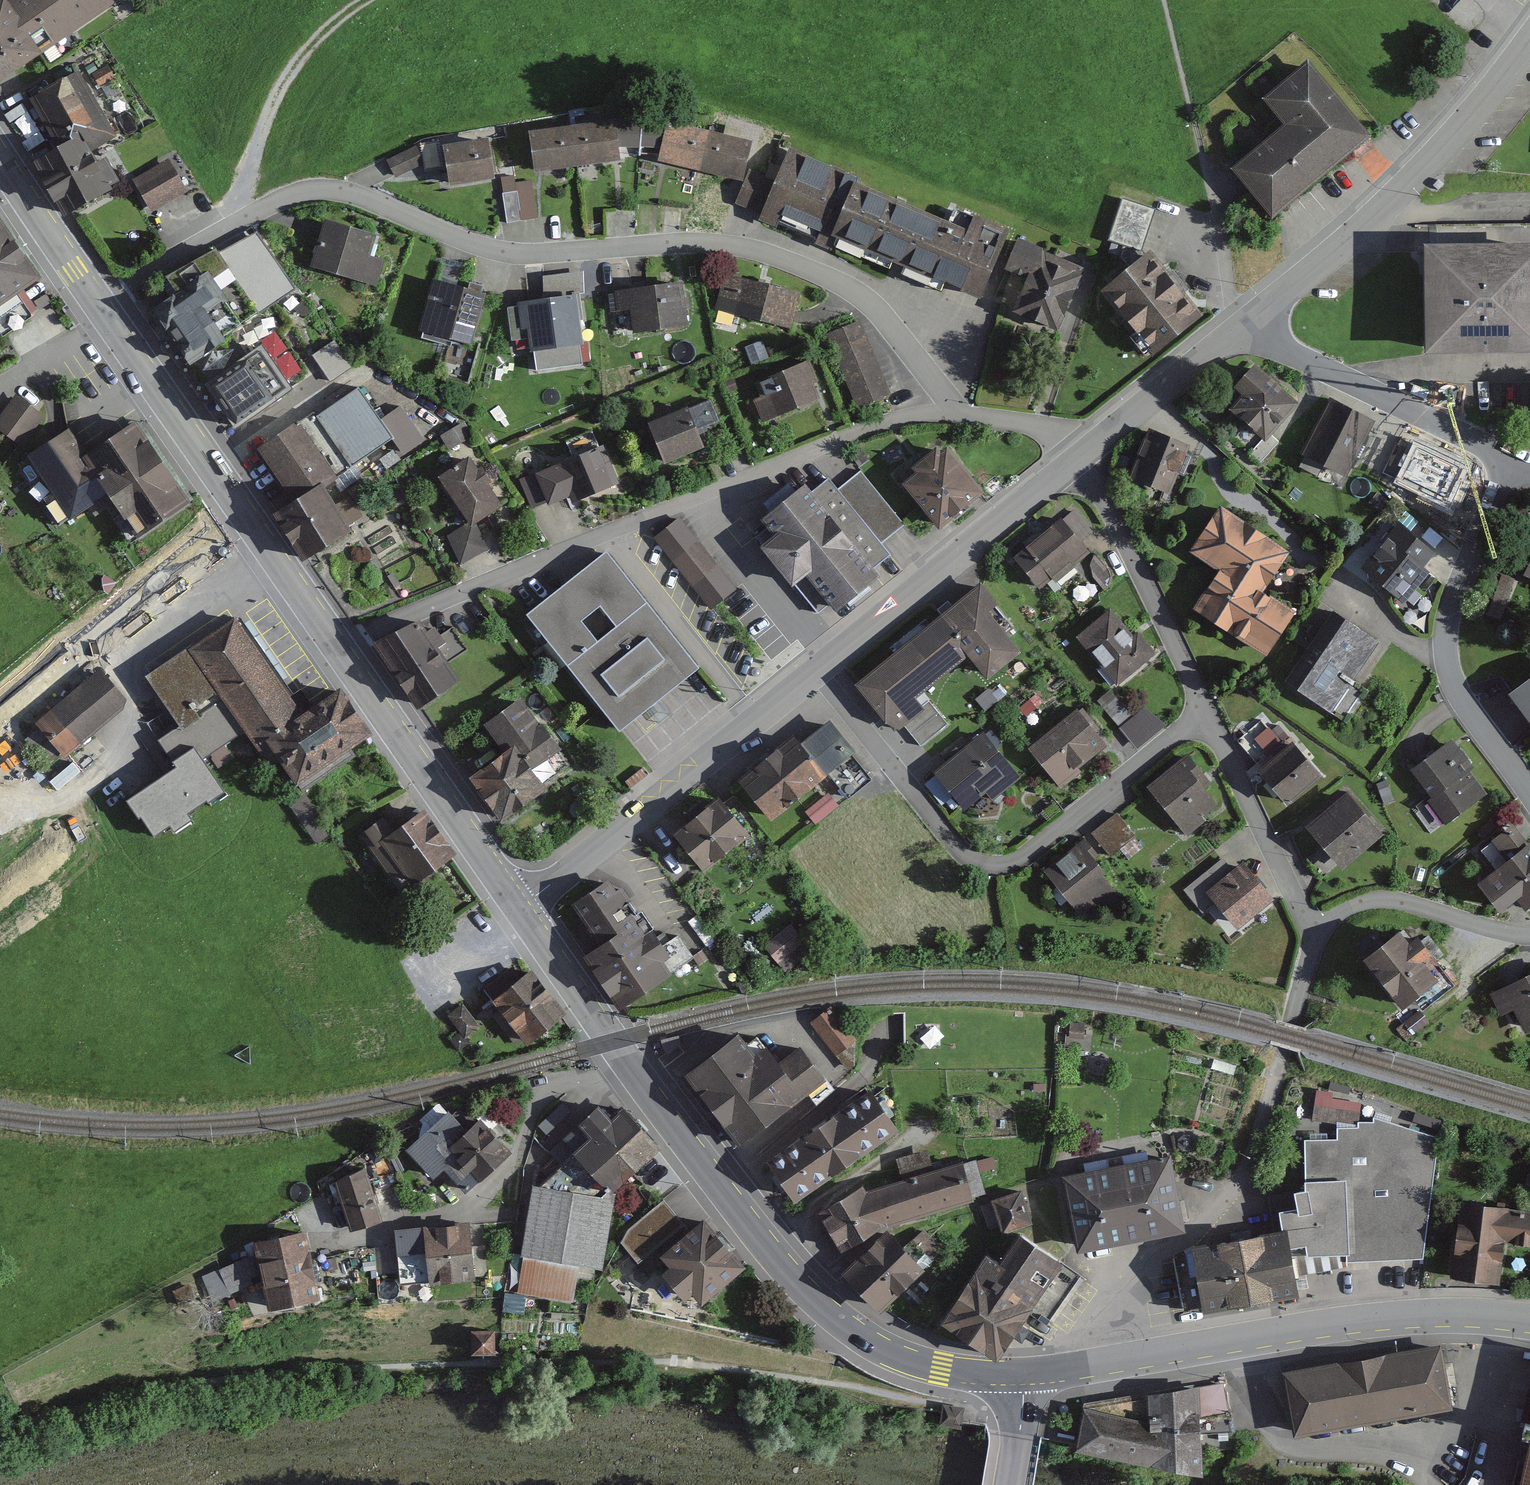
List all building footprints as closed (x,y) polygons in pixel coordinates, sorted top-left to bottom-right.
[(0,1),(0,80),(117,4),(114,0),(2,0),(0,1)] [(1281,127),(1228,170),(1270,222),(1368,142),(1306,66),(1261,102),(1281,127)] [(77,72),(34,98),(60,142),(34,158),(70,214),(120,184),(99,149),(117,138),(77,72)] [(611,121),(524,130),(529,171),(616,161),(611,121)] [(743,137),(663,124),(656,168),(736,181),(743,137)] [(484,137),(441,145),(448,184),(492,177),(484,137)] [(413,146),(386,160),(396,179),(423,164),(413,146)] [(771,186),(749,177),(737,208),(985,305),(1015,230),(969,212),(962,232),(864,194),(859,182),(785,152),(771,186)] [(167,156),(131,177),(149,209),(185,188),(167,156)] [(509,214),(540,211),(537,171),(506,173),(509,214)] [(1122,197),(1108,239),(1124,245),(1120,258),(1128,268),(1145,254),(1142,250),(1155,209),(1122,197)] [(375,234),(320,218),(305,266),(378,287),(385,262),(368,257),(375,234)] [(37,279),(0,222),(0,303),(37,279)] [(1082,268),(1015,243),(1005,269),(1021,275),(1007,311),(1059,331),(1082,268)] [(1421,246),(1420,355),(1529,356),(1529,247),(1421,246)] [(1128,268),(1100,290),(1153,353),(1202,314),(1150,250),(1145,254),(1128,268)] [(223,258),(146,314),(184,367),(261,311),(223,258)] [(798,291),(720,276),(713,312),(791,328),(798,291)] [(683,278),(609,292),(613,315),(632,311),(636,336),(692,326),(683,278)] [(484,295),(432,281),(417,335),(469,349),(484,295)] [(576,299),(520,309),(528,354),(584,344),(576,299)] [(861,322),(829,333),(855,408),(888,396),(861,322)] [(313,353),(331,380),(351,366),(333,339),(313,353)] [(261,343),(198,388),(228,431),(292,386),(261,343)] [(1255,363),(1234,388),(1245,398),(1230,416),(1267,447),(1303,405),(1255,363)] [(759,397),(749,402),(760,430),(825,403),(809,364),(758,384),(759,397)] [(354,388),(259,454),(290,496),(273,510),(307,559),(351,533),(324,491),(396,440),(402,455),(429,439),(405,407),(381,422),(354,388)] [(0,422),(0,434),(23,449),(45,418),(17,398),(0,422)] [(1328,402),(1302,455),(1348,477),(1374,425),(1328,402)] [(688,411),(646,428),(662,467),(704,450),(688,411)] [(69,428),(21,462),(65,524),(106,495),(137,540),(188,504),(129,422),(87,452),(69,428)] [(1187,445),(1143,431),(1128,480),(1171,494),(1187,445)] [(562,447),(530,462),(550,506),(571,497),(576,506),(618,487),(601,450),(570,464),(562,447)] [(941,451),(900,486),(938,530),(979,495),(941,451)] [(1463,475),(1422,459),(1409,492),(1450,508),(1463,475)] [(469,460),(437,479),(464,524),(441,537),(459,567),(485,551),(468,524),(497,507),(469,460)] [(860,470),(837,488),(881,543),(905,524),(860,470)] [(806,483),(760,522),(773,537),(759,548),(816,618),(831,606),(835,612),(880,576),(873,568),(890,555),(881,543),(837,488),(829,478),(813,490),(806,483)] [(1285,551),(1213,509),(1186,555),(1213,571),(1188,613),(1265,658),(1290,616),(1257,598),(1285,551)] [(1056,519),(1009,558),(1036,591),(1084,553),(1056,519)] [(1396,527),(1361,571),(1400,601),(1435,557),(1396,527)] [(696,543),(670,567),(691,590),(718,565),(696,543)] [(604,554),(522,619),(616,735),(698,669),(604,554)] [(1520,582),(1529,587),(1529,558),(1520,582)] [(977,583),(850,688),(892,738),(922,713),(912,702),(966,657),(988,682),(1020,655),(987,615),(997,607),(977,583)] [(1106,613),(1076,640),(1116,684),(1153,651),(1134,630),(1127,636),(1106,613)] [(1377,645),(1327,615),(1283,689),(1332,718),(1377,645)] [(175,766),(129,793),(157,836),(190,819),(186,810),(224,789),(201,754),(244,730),(266,762),(278,757),(298,781),(371,734),(339,687),(302,708),(234,616),(146,674),(179,726),(158,736),(175,766)] [(422,622),(380,647),(418,705),(458,680),(422,622)] [(33,726),(62,761),(128,706),(92,662),(66,684),(73,693),(33,726)] [(1507,697),(1529,728),(1529,680),(1507,697)] [(1103,694),(1124,717),(1135,707),(1114,683),(1103,694)] [(502,760),(470,783),(498,822),(545,789),(533,773),(561,753),(520,695),(478,725),(502,760)] [(1155,700),(1126,715),(1137,738),(1166,723),(1155,700)] [(1075,712),(1025,752),(1055,790),(1106,750),(1075,712)] [(789,737),(736,780),(770,821),(851,755),(826,725),(798,748),(789,737)] [(984,734),(931,776),(959,812),(985,792),(993,801),(1020,780),(984,734)] [(1294,745),(1259,772),(1288,808),(1322,780),(1294,745)] [(1450,748),(1409,777),(1446,828),(1486,800),(1450,748)] [(1187,758),(1145,789),(1185,840),(1203,826),(1197,817),(1211,806),(1201,793),(1209,787),(1187,758)] [(716,797),(670,833),(701,873),(747,838),(716,797)] [(1347,798),(1306,832),(1337,870),(1378,836),(1347,798)] [(382,821),(357,838),(399,899),(455,860),(423,814),(392,835),(382,821)] [(1114,821),(1097,834),(1125,869),(1142,856),(1114,821)] [(1481,859),(1492,872),(1476,886),(1497,912),(1514,898),(1524,910),(1529,905),(1529,854),(1513,833),(1481,859)] [(1077,848),(1046,875),(1079,914),(1097,899),(1112,916),(1125,904),(1077,848)] [(1237,865),(1203,892),(1235,934),(1270,906),(1237,865)] [(610,880),(572,907),(600,947),(584,958),(620,1010),(674,973),(610,880)] [(793,926),(767,947),(781,965),(807,944),(793,926)] [(1396,928),(1358,955),(1396,1009),(1432,983),(1420,966),(1429,960),(1415,940),(1407,943),(1396,928)] [(1487,992),(1495,1009),(1510,1005),(1522,1030),(1529,1026),(1529,973),(1487,992)] [(530,974),(489,1007),(524,1050),(565,1017),(530,974)] [(810,1022),(835,1054),(850,1042),(825,1011),(810,1022)] [(737,1034),(678,1077),(732,1150),(824,1083),(798,1047),(776,1063),(757,1038),(746,1046),(737,1034)] [(869,1089),(761,1162),(789,1202),(897,1129),(869,1089)] [(564,1100),(542,1116),(557,1137),(579,1121),(564,1100)] [(538,1186),(527,1186),(519,1256),(601,1271),(610,1195),(637,1168),(656,1148),(619,1106),(610,1114),(598,1103),(551,1151),(558,1164),(538,1186)] [(442,1112),(398,1159),(430,1189),(442,1177),(463,1197),(510,1149),(480,1121),(466,1135),(442,1112)] [(1273,1233),(1187,1248),(1197,1313),(1298,1297),(1293,1252),(1423,1261),(1433,1136),(1377,1118),(1336,1126),(1336,1141),(1301,1137),(1307,1188),(1268,1193),(1273,1233)] [(1170,1157),(1062,1176),(1075,1251),(1183,1232),(1170,1157)] [(855,1190),(814,1217),(835,1259),(874,1232),(974,1206),(964,1162),(855,1190)] [(365,1170),(327,1184),(344,1229),(381,1216),(365,1170)] [(1021,1191),(988,1202),(998,1233),(1031,1222),(1021,1191)] [(1457,1201),(1447,1278),(1498,1284),(1503,1243),(1529,1247),(1529,1210),(1457,1201)] [(701,1222),(658,1256),(668,1269),(660,1275),(689,1311),(740,1270),(701,1222)] [(466,1224),(393,1230),(397,1283),(470,1277),(466,1224)] [(303,1231),(249,1243),(263,1308),(317,1296),(303,1231)] [(886,1231),(840,1277),(877,1313),(922,1267),(886,1231)] [(987,1256),(946,1318),(998,1352),(1059,1259),(1019,1233),(999,1263),(987,1256)] [(249,1255),(208,1265),(214,1290),(255,1280),(249,1255)] [(499,1346),(498,1322),(474,1323),(476,1348),(499,1346)] [(1441,1341),(1281,1367),(1292,1432),(1451,1405),(1441,1341)] [(1224,1384),(1085,1404),(1074,1451),(1203,1478),(1200,1435),(1231,1432),(1224,1384)] [(1519,1484),(1529,1484),(1529,1442),(1519,1484)]
